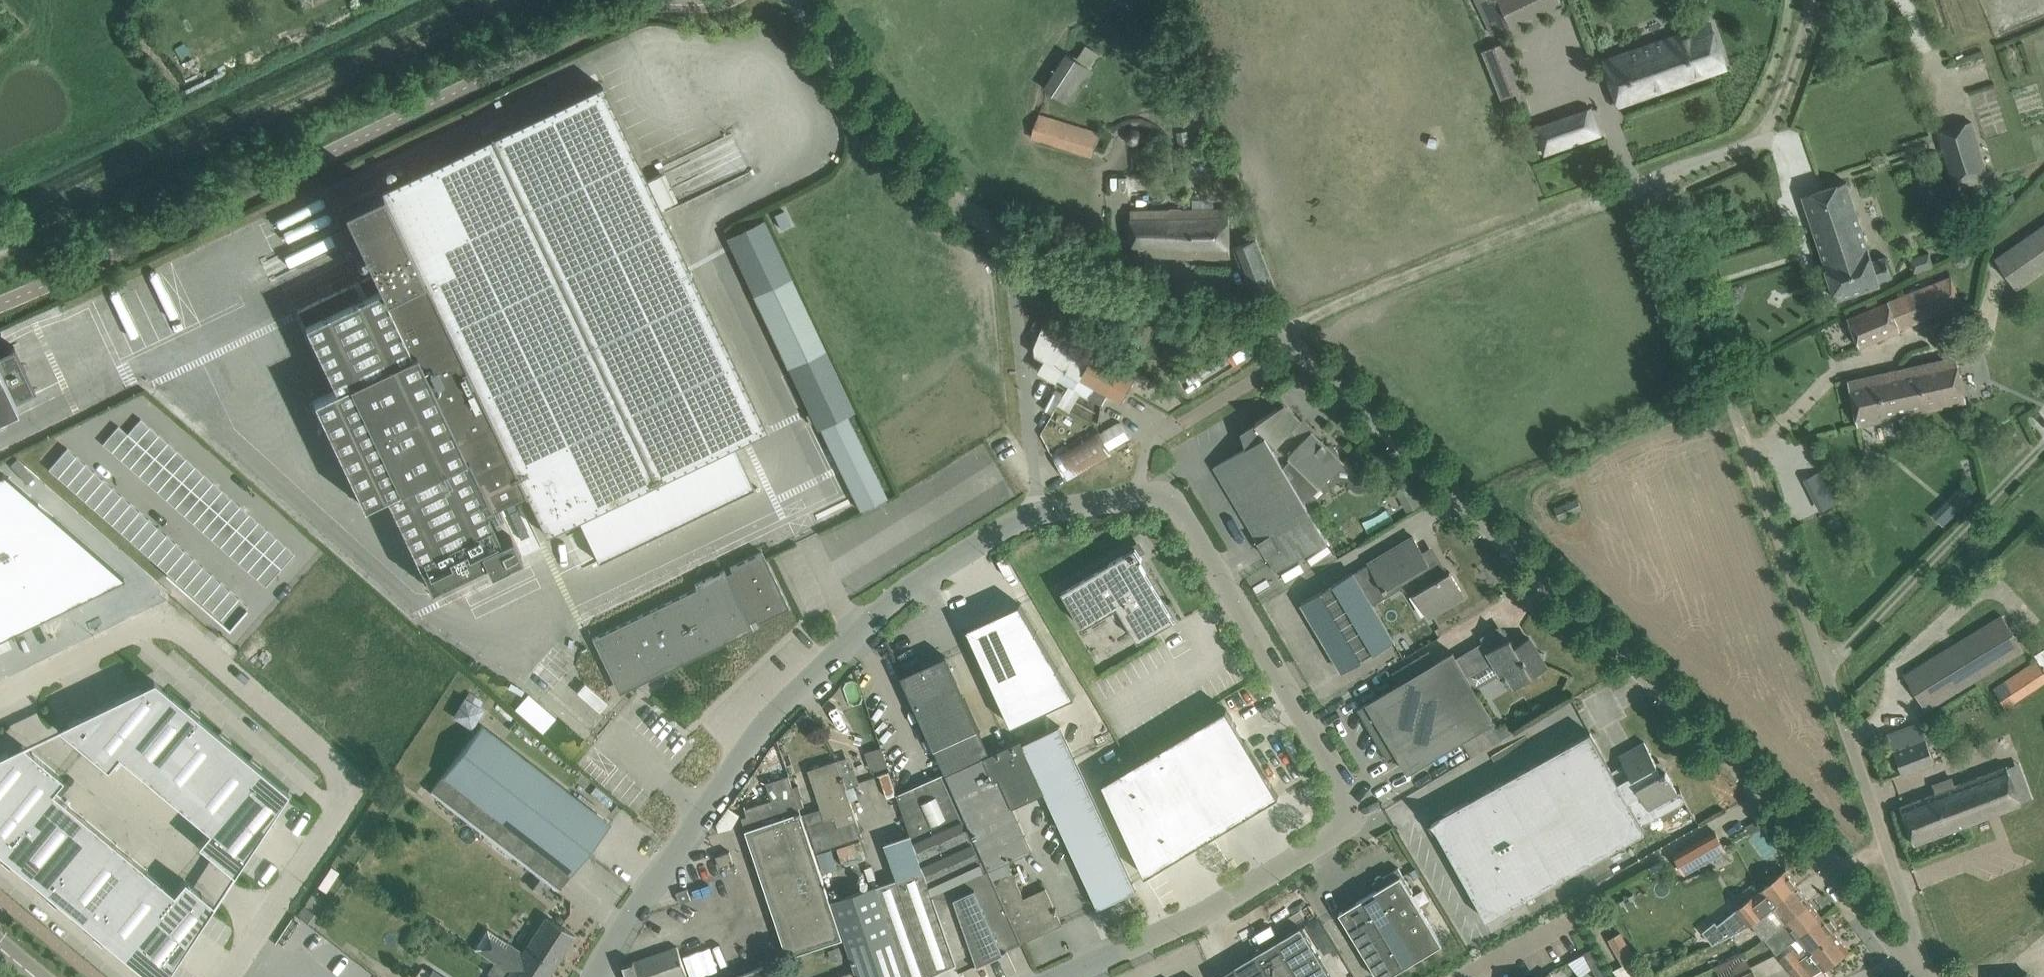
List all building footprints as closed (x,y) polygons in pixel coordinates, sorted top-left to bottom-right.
[(1480,7),(1493,34),(1561,1),(1561,0),(1476,0),(1480,7)] [(1726,67),(1720,48),(1711,23),(1604,61),(1619,104),(1726,67)] [(1529,105),(1523,90),(1527,89),(1508,40),(1483,51),(1502,99),(1514,94),(1520,109),(1529,105)] [(1066,51),(1043,87),(1071,105),(1094,69),(1066,51)] [(373,274),(298,310),(335,389),(313,400),(363,506),(386,495),(430,589),(485,562),(490,572),(521,557),(511,535),(501,540),(487,510),(524,492),(525,495),(527,494),(545,534),(766,429),(602,84),(381,189),(342,208),(373,274)] [(1591,108),(1536,127),(1545,154),(1600,135),(1591,108)] [(653,118),(653,122),(641,125),(644,140),(689,130),(684,111),(653,118)] [(1040,115),(1033,137),(1094,155),(1101,133),(1040,115)] [(1972,121),(1939,132),(1956,183),(1986,174),(1978,147),(1980,147),(1972,121)] [(790,182),(839,160),(834,150),(786,172),(790,182)] [(1836,299),(1855,293),(1880,284),(1879,281),(1892,276),(1886,257),(1874,261),(1846,181),(1803,195),(1836,299)] [(1230,257),(1230,237),(1229,208),(1151,210),(1131,210),(1132,253),(1149,255),(1230,257)] [(2026,283),(2043,270),(2043,226),(1996,259),(2017,289),(2026,283)] [(1234,247),(1253,295),(1275,286),(1256,238),(1234,247)] [(1934,266),(1930,253),(1912,258),(1917,272),(1934,266)] [(1859,346),(1878,339),(1900,330),(1899,329),(1963,304),(1952,276),(1866,310),(1848,318),(1859,346)] [(788,368),(825,350),(791,277),(754,295),(788,368)] [(1145,348),(1153,326),(1142,321),(1133,344),(1145,348)] [(1102,405),(1108,394),(1122,402),(1136,378),(1043,325),(1035,346),(1035,355),(1044,360),(1039,369),(1102,405)] [(35,390),(22,364),(14,346),(0,352),(0,406),(35,390)] [(1858,425),(1877,421),(1967,401),(1957,356),(1848,381),(1858,425)] [(1364,490),(1368,489),(1370,486),(1312,430),(1311,431),(1301,421),(1302,420),(1284,402),(1283,403),(1285,405),(1256,422),(1257,423),(1247,429),(1251,444),(1262,438),(1304,500),(1310,508),(1340,479),(1348,480),(1349,482),(1350,485),(1353,489),(1356,490),(1360,491),(1364,490)] [(860,510),(887,497),(847,415),(820,428),(860,510)] [(118,425),(103,444),(265,586),(295,553),(141,418),(127,433),(118,425)] [(1127,438),(1119,423),(1101,434),(1097,427),(1052,454),(1068,481),(1113,455),(1109,448),(1127,438)] [(1326,536),(1310,508),(1304,500),(1262,438),(1251,444),(1214,467),(1238,490),(1232,496),(1277,571),(1320,546),(1329,561),(1355,545),(1344,526),(1326,536)] [(67,448),(49,469),(167,572),(165,573),(230,630),(247,609),(246,608),(248,605),(67,448)] [(1803,474),(1821,510),(1838,501),(1820,466),(1803,474)] [(0,475),(0,637),(124,577),(4,473),(0,475)] [(1960,489),(1935,517),(1948,528),(1972,500),(1960,489)] [(1576,497),(1554,506),(1560,519),(1582,510),(1576,497)] [(874,561),(854,519),(820,534),(840,576),(874,561)] [(1429,562),(1414,536),(1369,563),(1369,564),(1354,573),(1354,572),(1333,584),(1334,585),(1323,592),(1322,591),(1302,603),(1337,662),(1389,631),(1373,605),(1400,589),(1415,593),(1429,616),(1448,606),(1465,595),(1450,571),(1445,574),(1435,558),(1429,562)] [(1139,641),(1158,629),(1175,619),(1139,560),(1143,558),(1136,547),(1062,591),(1084,627),(1118,606),(1139,641)] [(757,623),(789,608),(762,551),(730,567),(732,571),(726,574),(724,570),(694,584),(695,585),(698,583),(700,587),(592,638),(601,657),(606,655),(622,687),(721,640),(723,643),(753,629),(749,622),(755,619),(757,623)] [(1021,603),(967,627),(1011,725),(1076,696),(1021,603)] [(1927,708),(1944,698),(2023,650),(2002,616),(1906,674),(1927,708)] [(1510,687),(1530,676),(1547,666),(1530,638),(1516,646),(1511,638),(1490,651),(1484,642),(1457,658),(1468,676),(1494,661),(1510,687)] [(2036,652),(2043,666),(2043,647),(2036,652)] [(1501,730),(1494,721),(1468,676),(1457,658),(1453,652),(1367,703),(1409,772),(1462,740),(1472,757),(1515,731),(1511,724),(1501,730)] [(947,774),(990,754),(946,656),(902,676),(946,772),(947,774)] [(2037,659),(1994,688),(2007,708),(2043,684),(2043,670),(2037,659)] [(80,716),(57,727),(107,769),(118,755),(209,831),(199,845),(234,874),(250,849),(272,817),(289,792),(259,767),(249,759),(228,742),(218,733),(197,716),(187,708),(165,690),(154,680),(114,700),(80,716)] [(527,690),(512,706),(541,732),(556,716),(527,690)] [(484,709),(464,697),(453,716),(472,728),(484,709)] [(1227,708),(1102,782),(1145,876),(1280,796),(1227,708)] [(1936,762),(1921,723),(1888,736),(1903,774),(1936,762)] [(539,850),(571,875),(610,823),(482,725),(430,792),(527,866),(539,850)] [(1099,908),(1137,890),(1060,725),(1023,743),(1045,792),(1099,908)] [(1642,824),(1612,770),(1591,732),(1442,814),(1438,831),(1487,919),(1646,831),(1642,824)] [(1025,900),(1012,871),(1008,861),(1033,849),(1013,806),(1045,792),(1023,743),(1021,740),(990,754),(947,774),(965,815),(994,879),(1022,942),(1024,941),(1022,939),(1059,922),(1060,924),(1062,924),(1059,912),(1058,912),(1056,908),(1055,908),(1046,888),(1044,888),(1045,891),(1025,900)] [(1612,770),(1642,824),(1655,817),(1650,808),(1678,792),(1666,770),(1662,772),(1645,741),(1620,756),(1624,763),(1612,770)] [(149,976),(165,976),(176,961),(197,929),(214,904),(185,879),(174,893),(52,791),(63,778),(22,744),(0,755),(0,853),(149,976)] [(882,747),(866,751),(871,769),(887,765),(882,747)] [(817,851),(862,836),(846,787),(845,787),(843,781),(845,780),(844,775),(843,776),(837,760),(809,769),(825,818),(808,823),(817,851)] [(1919,799),(1901,806),(1915,844),(1934,837),(2022,804),(2011,774),(2008,767),(2008,765),(1919,799)] [(889,771),(879,775),(887,797),(897,793),(889,771)] [(965,815),(947,774),(946,772),(897,794),(911,834),(912,834),(914,838),(965,815)] [(833,901),(795,794),(789,775),(767,783),(772,800),(745,809),(752,828),(746,829),(752,848),(789,956),(845,938),(833,901)] [(1022,942),(994,879),(965,815),(914,838),(925,869),(959,969),(960,970),(961,969),(959,966),(989,952),(991,956),(1006,949),(1005,946),(1019,939),(1021,942),(1022,942)] [(1715,831),(1673,854),(1684,873),(1726,850),(1715,831)] [(912,834),(911,834),(885,843),(897,879),(925,869),(914,838),(912,834)] [(730,851),(727,852),(716,856),(720,867),(734,862),(730,851)] [(1425,954),(1443,944),(1412,893),(1414,892),(1399,867),(1373,883),(1377,889),(1340,912),(1379,976),(1387,976),(1425,954)] [(956,963),(959,969),(925,869),(897,879),(898,879),(897,879),(931,974),(956,963)] [(1715,921),(1703,931),(1713,944),(1749,927),(1754,923),(1774,905),(1798,885),(1786,870),(1770,882),(1760,891),(1736,909),(1718,924),(1715,921)] [(931,974),(897,879),(833,901),(845,938),(859,976),(925,976),(931,974)] [(1786,921),(1811,901),(1798,885),(1774,905),(1786,921)] [(680,903),(691,899),(688,888),(677,892),(680,903)] [(1793,941),(1823,917),(1811,901),(1786,921),(1776,929),(1765,938),(1777,953),(1793,941)] [(557,923),(547,917),(525,950),(512,941),(511,943),(487,928),(473,948),(510,973),(511,972),(519,976),(546,976),(574,934),(557,923)] [(1318,917),(1307,924),(1325,954),(1330,950),(1333,956),(1339,952),(1336,947),(1318,917)] [(1794,948),(1780,958),(1788,969),(1835,932),(1837,927),(1831,920),(1826,921),(1823,917),(1793,941),(1799,950),(1797,952),(1794,948)] [(1768,919),(1757,928),(1765,938),(1776,929),(1768,919)] [(1216,976),(1332,976),(1311,943),(1301,926),(1233,967),(1216,976)] [(1832,961),(1848,949),(1835,932),(1788,969),(1795,976),(1809,976),(1823,968),(1832,961)] [(1636,959),(1622,934),(1610,941),(1624,967),(1636,959)] [(677,947),(664,952),(664,951),(634,961),(634,960),(624,963),(623,963),(628,976),(687,976),(677,947)] [(1750,966),(1744,951),(1714,963),(1720,976),(1723,976),(1750,966)] [(1594,953),(1587,957),(1593,968),(1600,965),(1594,953)] [(384,964),(376,976),(404,976),(384,964)] [(770,965),(735,976),(774,976),(770,965)] [(1600,965),(1593,968),(1597,976),(1601,976),(1605,975),(1600,965)] [(415,976),(443,976),(432,970),(431,972),(422,966),(415,976)]
